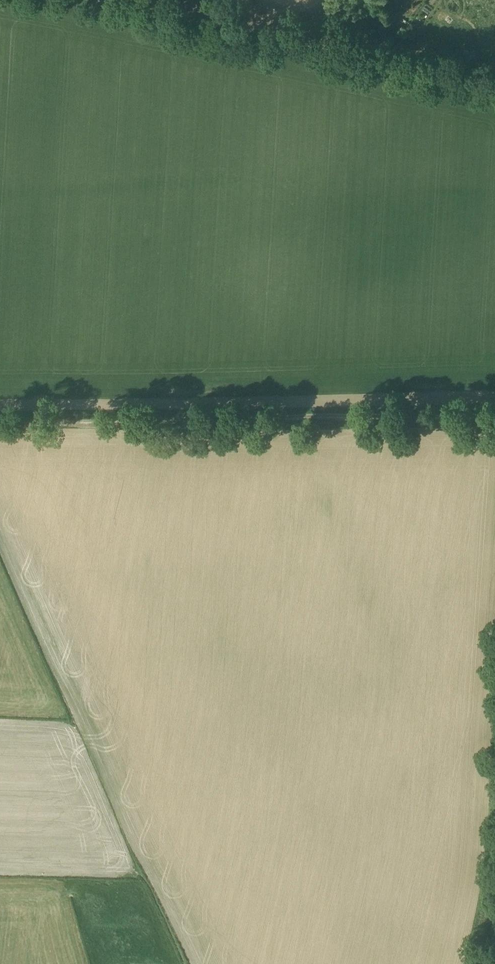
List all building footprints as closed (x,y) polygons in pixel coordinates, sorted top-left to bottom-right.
[(470,60),(474,50),(466,47),(462,57),(461,59),(470,61),(470,60)]
